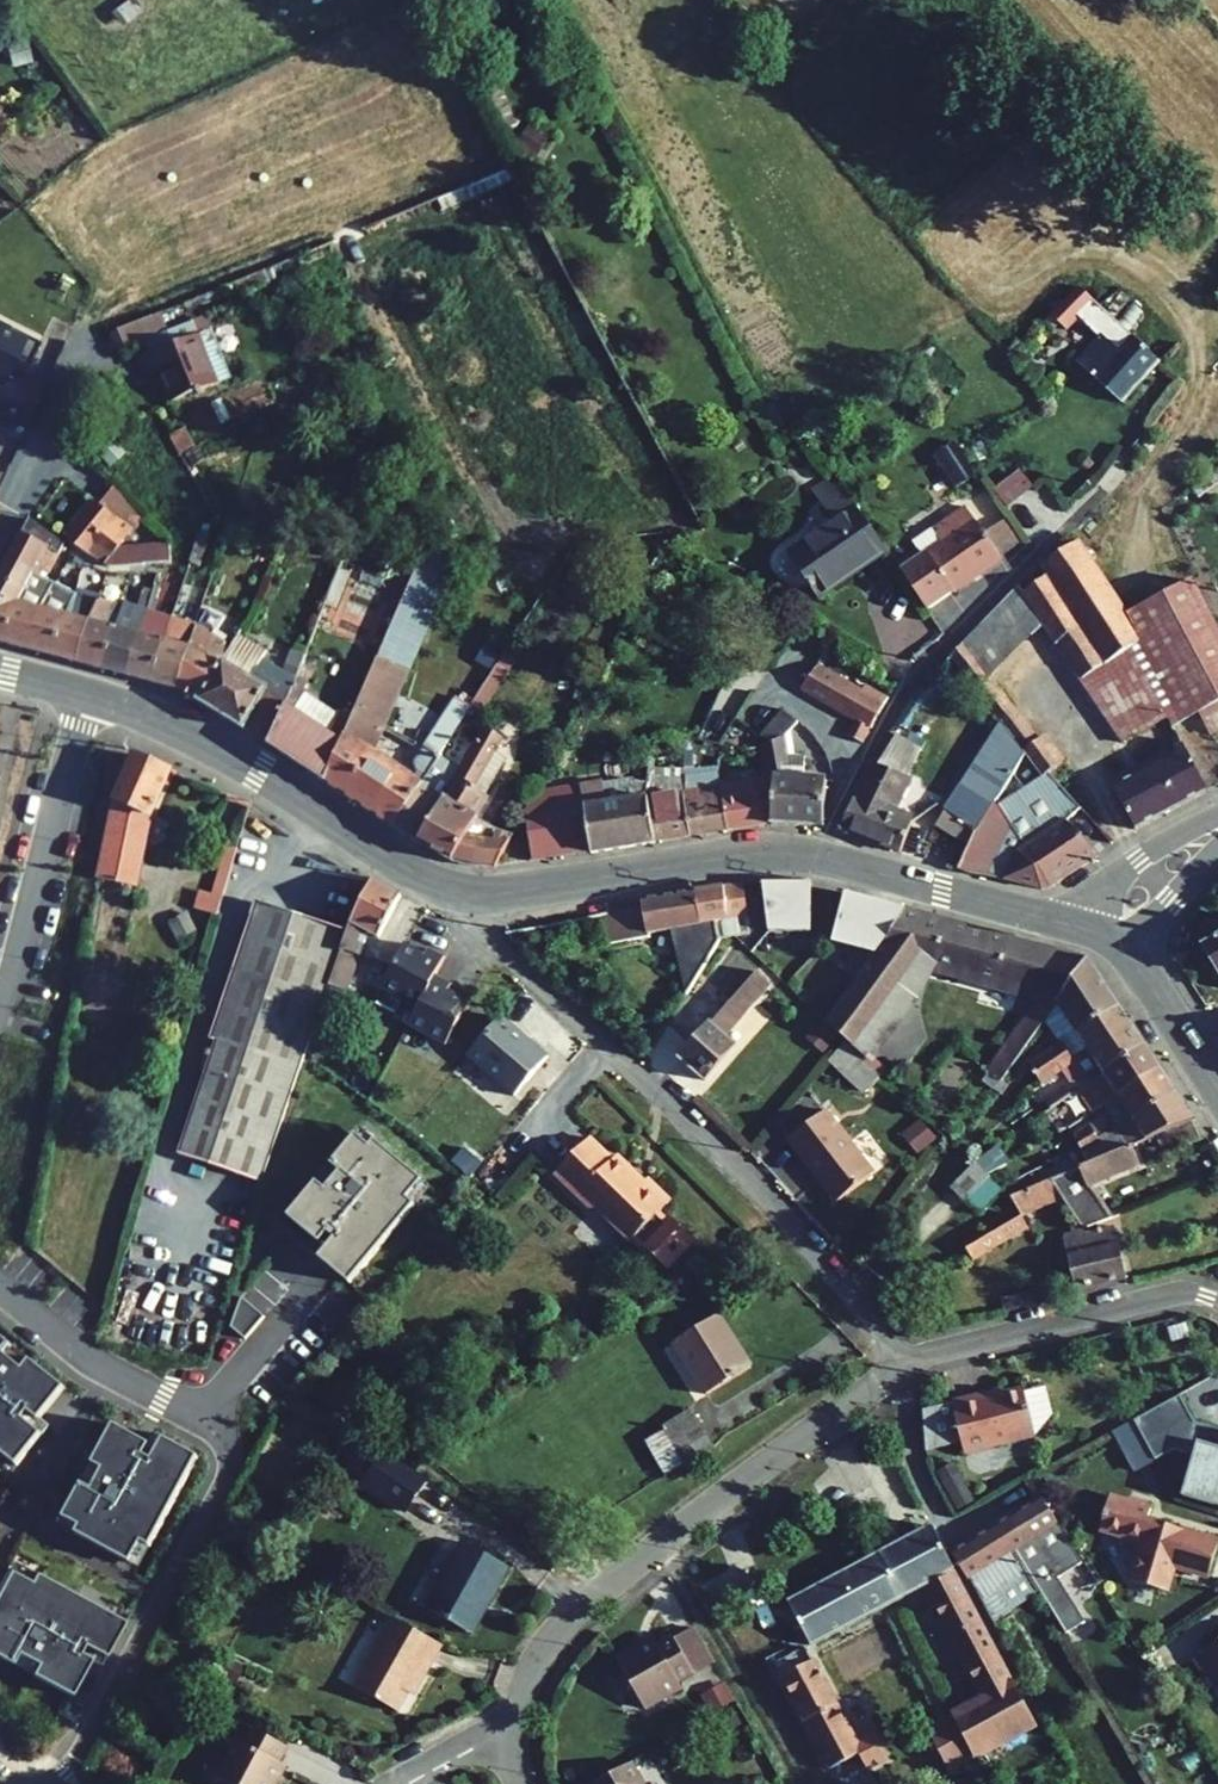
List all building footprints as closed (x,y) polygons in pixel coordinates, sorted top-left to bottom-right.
[(6,43),(12,65),(30,60),(24,39),(6,43)] [(515,147),(530,158),(548,134),(533,123),(515,147)] [(275,276),(271,266),(255,273),(259,282),(275,276)] [(1083,291),(1160,361),(1179,340),(1102,269),(1083,291)] [(255,273),(233,282),(237,292),(259,282),(255,273)] [(1065,329),(1076,318),(1098,338),(1077,362),(1122,403),(1160,361),(1083,291),(1077,285),(1062,301),(1045,320),(1052,327),(1057,321),(1065,329)] [(1045,320),(1062,301),(1053,293),(1036,310),(1045,320)] [(158,314),(111,334),(121,351),(142,342),(148,355),(138,360),(146,377),(159,371),(172,401),(230,377),(209,329),(201,332),(195,319),(165,330),(158,314)] [(201,332),(209,329),(204,316),(195,319),(201,332)] [(11,400),(41,345),(0,327),(0,396),(11,400)] [(112,442),(99,453),(110,465),(122,453),(112,442)] [(191,465),(203,459),(197,447),(185,453),(191,465)] [(829,460),(845,487),(855,481),(839,454),(829,460)] [(994,490),(1006,507),(1032,488),(1020,471),(994,490)] [(1217,483),(1210,474),(1191,488),(1198,498),(1217,483)] [(812,491),(822,506),(845,490),(835,475),(812,491)] [(111,485),(96,502),(133,530),(142,518),(111,485)] [(816,597),(886,550),(845,490),(822,506),(833,523),(787,554),(816,597)] [(95,501),(65,539),(107,566),(142,564),(170,560),(166,544),(116,549),(133,530),(96,502),(95,501)] [(900,571),(926,609),(1000,558),(999,556),(982,532),(963,505),(911,542),(917,549),(921,556),(900,571)] [(992,526),(1007,550),(1019,542),(1004,518),(992,526)] [(63,544),(28,519),(11,550),(36,564),(46,547),(58,554),(63,544)] [(992,526),(982,532),(999,556),(1007,550),(992,526)] [(201,563),(208,537),(199,534),(192,560),(201,563)] [(1006,597),(1031,634),(1043,625),(1122,743),(1166,718),(1171,726),(1199,712),(1211,734),(1217,730),(1217,633),(1189,579),(1124,613),(1075,541),(1040,565),(1046,574),(1021,592),(1017,585),(1006,597)] [(48,575),(58,554),(46,547),(36,564),(11,550),(1,569),(27,582),(33,571),(40,575),(42,571),(48,575)] [(414,777),(372,750),(459,549),(421,555),(350,719),(345,733),(327,783),(392,827),(426,775),(438,756),(440,754),(425,744),(415,760),(418,771),(414,777)] [(921,556),(917,549),(895,564),(900,571),(921,556)] [(1,569),(0,571),(0,643),(4,644),(16,603),(27,582),(1,569)] [(40,575),(33,571),(27,582),(16,603),(40,609),(29,650),(53,657),(64,615),(74,593),(55,583),(47,579),(40,575)] [(146,610),(152,590),(144,587),(138,607),(123,602),(122,606),(114,628),(103,669),(127,676),(138,635),(146,610)] [(97,600),(74,593),(64,615),(53,657),(77,663),(88,622),(97,600)] [(989,676),(1031,634),(1006,597),(962,641),(989,676)] [(114,628),(122,606),(98,599),(97,600),(88,622),(77,663),(103,669),(114,628)] [(16,603),(4,644),(29,650),(40,609),(16,603)] [(162,641),(171,618),(146,610),(138,635),(127,676),(151,682),(162,641)] [(171,616),(171,618),(162,641),(151,682),(176,688),(189,648),(197,625),(197,623),(171,616)] [(223,661),(231,647),(197,625),(189,648),(176,688),(197,701),(223,661)] [(286,702),(293,683),(303,655),(291,650),(283,672),(262,660),(266,654),(238,636),(223,661),(197,701),(268,744),(286,702)] [(1023,753),(1042,778),(1048,773),(1060,762),(1041,736),(1035,741),(1029,745),(1025,740),(1031,736),(989,676),(962,641),(949,655),(1000,722),(1023,753)] [(489,670),(499,655),(486,646),(476,661),(489,670)] [(825,703),(839,679),(818,667),(801,688),(825,703)] [(484,706),(503,676),(493,669),(474,700),(484,706)] [(861,692),(839,679),(825,703),(855,719),(852,725),(867,733),(886,698),(864,684),(861,692)] [(345,733),(350,719),(337,711),(336,713),(326,729),(294,708),(304,691),(293,683),(286,702),(268,744),(327,783),(345,733)] [(294,708),(326,729),(336,713),(304,691),(294,708)] [(469,707),(470,705),(456,695),(425,744),(440,754),(469,707)] [(479,714),(484,706),(474,700),(470,705),(469,707),(479,714)] [(760,736),(768,743),(760,747),(765,777),(765,779),(774,778),(771,823),(770,824),(822,827),(825,780),(802,779),(804,756),(794,755),(787,755),(784,736),(790,729),(797,721),(782,710),(760,736)] [(473,740),(479,730),(464,720),(458,730),(473,740)] [(943,810),(975,831),(1011,773),(1023,753),(1000,722),(943,810)] [(852,725),(847,735),(862,743),(867,733),(852,725)] [(504,737),(486,727),(460,771),(442,803),(441,802),(417,843),(451,861),(472,867),(494,867),(512,835),(474,823),(490,796),(485,794),(475,787),(496,751),(504,737)] [(787,755),(794,755),(790,729),(784,736),(787,755)] [(840,828),(900,852),(911,823),(891,814),(922,749),(895,734),(877,765),(871,762),(852,798),(840,828)] [(1112,787),(1135,829),(1207,791),(1184,749),(1112,787)] [(507,759),(496,751),(475,787),(485,794),(507,759)] [(113,798),(97,880),(128,886),(138,839),(143,840),(147,815),(168,771),(133,755),(113,798)] [(442,803),(460,771),(438,756),(426,775),(392,827),(417,843),(441,802),(442,803)] [(719,785),(717,762),(681,768),(681,775),(681,792),(689,836),(728,829),(719,785)] [(1042,778),(1024,789),(1011,773),(975,831),(968,846),(957,871),(1007,880),(1041,889),(1049,887),(1095,856),(1064,820),(1080,808),(1048,773),(1042,778)] [(681,792),(681,775),(649,774),(648,784),(646,798),(654,841),(689,836),(681,792)] [(765,777),(719,785),(728,829),(771,823),(774,778),(765,779),(765,777)] [(646,798),(648,784),(632,780),(602,784),(601,780),(535,791),(524,815),(531,861),(590,852),(590,853),(654,843),(654,841),(646,798)] [(968,846),(975,831),(943,810),(933,826),(968,846)] [(221,899),(237,848),(227,845),(211,896),(221,899)] [(350,923),(316,1025),(333,1032),(367,933),(378,939),(400,896),(372,881),(350,923)] [(720,940),(750,934),(743,883),(694,891),(700,925),(716,922),(720,940)] [(768,932),(808,932),(810,883),(762,883),(768,932)] [(694,891),(640,900),(642,907),(647,938),(650,937),(649,934),(670,930),(685,994),(720,940),(716,922),(700,925),(694,891)] [(903,908),(845,893),(830,942),(874,955),(885,940),(903,908)] [(198,910),(217,916),(221,899),(211,896),(203,894),(198,910)] [(215,1041),(213,1045),(207,1043),(199,1069),(204,1070),(176,1152),(260,1181),(346,930),(256,900),(209,1039),(215,1041)] [(609,913),(615,943),(647,938),(642,907),(609,913)] [(885,940),(874,955),(825,1023),(845,1041),(853,1048),(855,1046),(922,952),(925,914),(903,908),(885,940)] [(168,923),(177,940),(195,931),(186,913),(168,923)] [(855,1046),(873,1061),(918,999),(934,967),(936,963),(946,920),(925,914),(922,952),(855,1046)] [(1039,998),(987,1070),(1001,1081),(1043,1021),(1056,1003),(1087,958),(946,920),(936,963),(934,967),(1039,998)] [(1203,946),(1217,971),(1217,937),(1203,946)] [(403,944),(380,989),(416,1008),(406,1026),(444,1046),(468,1002),(447,991),(450,985),(433,976),(443,957),(427,949),(424,955),(403,944)] [(1056,1003),(1087,1051),(1130,1022),(1087,958),(1056,1003)] [(679,1058),(704,1080),(736,1045),(725,1035),(770,983),(756,971),(679,1058)] [(1056,1003),(1043,1021),(1059,1045),(1062,1043),(1073,1061),(1087,1051),(1056,1003)] [(500,1016),(467,1055),(515,1096),(549,1057),(500,1016)] [(1146,1046),(1130,1022),(1087,1051),(1073,1061),(1063,1068),(1071,1084),(1097,1065),(1103,1074),(1146,1046)] [(807,1038),(823,1051),(835,1038),(819,1024),(807,1038)] [(310,1040),(328,1046),(333,1032),(316,1025),(310,1040)] [(828,1059),(864,1093),(880,1075),(854,1052),(856,1050),(853,1048),(845,1041),(828,1059)] [(1062,1043),(1059,1045),(1029,1064),(1040,1082),(1063,1068),(1073,1061),(1062,1043)] [(1103,1074),(1077,1091),(1092,1112),(1104,1105),(1161,1069),(1146,1046),(1103,1074)] [(1161,1069),(1104,1105),(1117,1126),(1176,1092),(1161,1069)] [(1043,1099),(1050,1109),(1071,1095),(1064,1085),(1043,1099)] [(1117,1126),(1116,1127),(1129,1146),(1132,1145),(1158,1135),(1191,1121),(1195,1119),(1176,1092),(1117,1126)] [(788,1139),(836,1202),(874,1172),(826,1109),(788,1139)] [(1089,1124),(1096,1137),(1107,1131),(1098,1118),(1089,1124)] [(1158,1135),(1166,1157),(1200,1139),(1191,1121),(1158,1135)] [(1073,1135),(1078,1145),(1096,1137),(1089,1124),(1073,1135)] [(1082,1152),(1089,1164),(1129,1146),(1116,1127),(1107,1131),(1096,1137),(1098,1141),(1082,1152)] [(429,1191),(360,1134),(287,1220),(318,1246),(311,1254),(348,1289),(429,1191)] [(655,1256),(667,1266),(693,1238),(677,1222),(673,1227),(666,1220),(658,1212),(669,1200),(647,1178),(641,1185),(629,1173),(632,1170),(616,1155),(612,1160),(589,1137),(554,1173),(592,1209),(595,1207),(630,1241),(632,1239),(652,1259),(655,1256)] [(1082,1152),(1098,1141),(1096,1137),(1078,1145),(1082,1152)] [(1062,1198),(1082,1229),(1112,1217),(1105,1206),(1102,1208),(1087,1187),(1140,1164),(1132,1145),(1129,1146),(1089,1164),(1049,1180),(1062,1198)] [(980,1158),(989,1174),(1001,1167),(991,1150),(980,1158)] [(950,1187),(964,1202),(967,1200),(990,1176),(976,1162),(950,1187)] [(967,1200),(980,1212),(1002,1189),(990,1176),(967,1200)] [(1022,1215),(1062,1198),(1049,1180),(1009,1197),(1022,1215)] [(965,1250),(971,1260),(1027,1226),(1022,1215),(965,1250)] [(1063,1239),(1075,1289),(1126,1277),(1114,1227),(1063,1239)] [(1001,1298),(1004,1312),(1030,1306),(1027,1291),(1001,1298)] [(263,1319),(239,1301),(231,1330),(245,1342),(263,1319)] [(673,1342),(705,1395),(751,1367),(719,1315),(673,1342)] [(0,1339),(0,1456),(13,1466),(45,1428),(37,1422),(64,1390),(0,1339)] [(1034,1436),(1051,1414),(1044,1387),(1025,1392),(1031,1413),(1028,1413),(1034,1436)] [(961,1443),(964,1454),(1034,1436),(1028,1413),(1031,1413),(1025,1392),(1025,1389),(987,1398),(985,1394),(951,1402),(956,1420),(961,1443)] [(684,1465),(714,1448),(692,1409),(662,1426),(664,1429),(683,1463),(684,1465)] [(946,1422),(952,1446),(961,1443),(956,1420),(946,1422)] [(145,1447),(110,1427),(56,1528),(136,1569),(195,1458),(152,1437),(145,1447)] [(1183,1496),(1217,1506),(1217,1448),(1198,1442),(1183,1496)] [(404,1511),(426,1479),(386,1451),(364,1484),(404,1511)] [(938,1472),(957,1509),(973,1501),(954,1464),(938,1472)] [(1150,1501),(1130,1495),(1128,1502),(1148,1507),(1150,1501)] [(1217,1542),(1217,1540),(1147,1520),(1151,1508),(1148,1507),(1128,1502),(1109,1496),(1099,1530),(1140,1542),(1128,1581),(1166,1592),(1173,1567),(1208,1578),(1217,1542)] [(1042,1497),(996,1525),(1012,1551),(1037,1590),(1039,1589),(1066,1634),(1085,1622),(1057,1578),(1082,1564),(1042,1497)] [(532,1518),(523,1523),(533,1540),(542,1534),(532,1518)] [(924,1586),(984,1699),(953,1716),(969,1747),(974,1755),(1035,1722),(1014,1683),(1012,1684),(931,1525),(901,1541),(924,1586)] [(996,1525),(951,1552),(966,1580),(969,1579),(995,1625),(1013,1613),(1010,1609),(1037,1590),(1012,1551),(996,1525)] [(924,1586),(901,1541),(880,1553),(903,1597),(924,1586)] [(427,1609),(468,1632),(485,1601),(490,1603),(510,1568),(464,1542),(427,1609)] [(788,1603),(811,1647),(903,1597),(880,1553),(788,1603)] [(10,1564),(0,1582),(0,1660),(67,1697),(85,1661),(95,1668),(118,1625),(10,1564)] [(468,1632),(472,1634),(490,1603),(485,1601),(468,1632)] [(431,1662),(440,1645),(393,1618),(354,1687),(396,1711),(426,1659),(431,1662)] [(693,1674),(712,1663),(692,1627),(673,1638),(693,1674)] [(616,1660),(644,1709),(681,1688),(678,1682),(693,1674),(673,1638),(672,1636),(656,1645),(654,1641),(616,1660)] [(1192,1659),(1210,1686),(1217,1680),(1217,1641),(1192,1659)] [(774,1664),(831,1769),(862,1753),(805,1647),(774,1664)] [(218,1672),(233,1680),(241,1666),(227,1658),(218,1672)] [(703,1698),(710,1711),(731,1700),(724,1686),(703,1698)] [(202,1712),(212,1718),(221,1702),(210,1697),(202,1712)] [(718,1721),(724,1733),(741,1723),(734,1711),(718,1721)] [(936,1725),(952,1756),(969,1747),(953,1716),(936,1725)] [(230,1783),(275,1783),(277,1780),(276,1779),(283,1765),(279,1763),(288,1747),(249,1726),(241,1742),(235,1739),(215,1776),(230,1783)] [(631,1763),(592,1783),(643,1783),(631,1763)]
